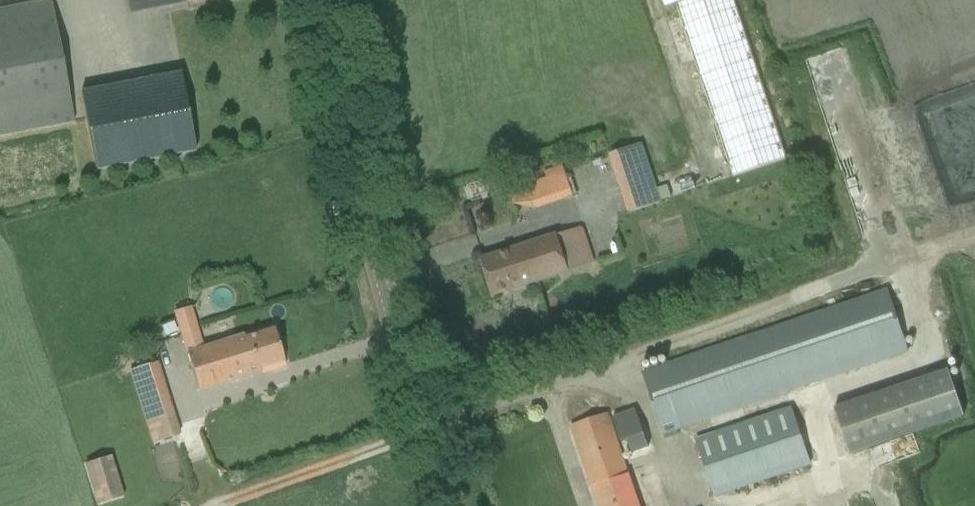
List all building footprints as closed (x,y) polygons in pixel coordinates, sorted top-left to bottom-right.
[(187,1),(195,0),(128,0),(131,13),(187,1)] [(658,8),(683,2),(728,175),(784,160),(742,0),(656,0),(658,8)] [(75,121),(51,1),(0,11),(0,135),(75,121)] [(181,74),(180,74),(82,93),(97,171),(196,152),(181,74)] [(662,202),(661,200),(657,188),(643,144),(609,155),(628,214),(662,202)] [(544,170),(546,175),(511,186),(519,212),(575,195),(565,163),(544,170)] [(582,228),(500,254),(481,260),(493,296),(512,290),(593,264),(582,228)] [(893,294),(643,362),(662,433),(713,419),(709,402),(767,386),(769,394),(910,356),(893,294)] [(174,313),(176,322),(180,334),(198,329),(191,308),(174,313)] [(244,336),(225,342),(188,353),(199,390),(261,371),(261,369),(284,362),(275,329),(245,338),(244,336)] [(963,414),(946,362),(830,400),(847,453),(963,414)] [(159,363),(130,371),(152,444),(181,435),(159,363)] [(626,453),(649,447),(638,407),(615,413),(626,453)] [(714,495),(812,467),(794,407),(697,436),(714,495)] [(112,457),(85,465),(98,505),(124,497),(112,457)] [(629,473),(592,486),(599,505),(640,505),(629,473)]
